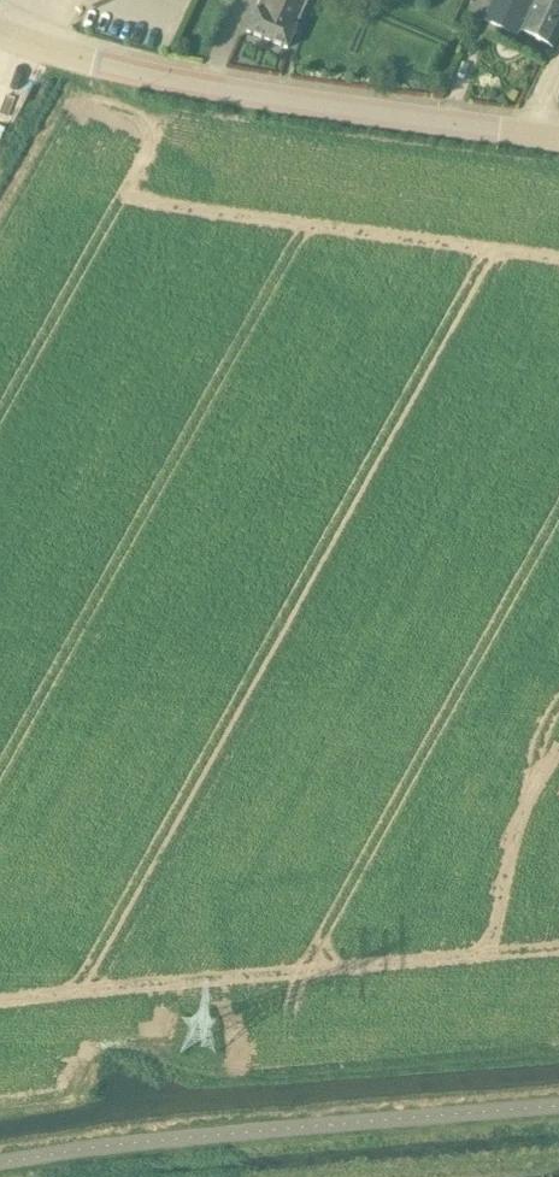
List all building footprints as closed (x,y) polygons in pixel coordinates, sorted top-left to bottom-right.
[(256,12),(255,12),(246,34),(286,51),(295,28),(296,28),(307,0),(261,0),(256,12)] [(482,21),(516,38),(519,32),(535,0),(519,0),(515,8),(499,0),(493,0),(482,21)] [(519,32),(550,50),(558,33),(558,0),(535,0),(519,32)]
